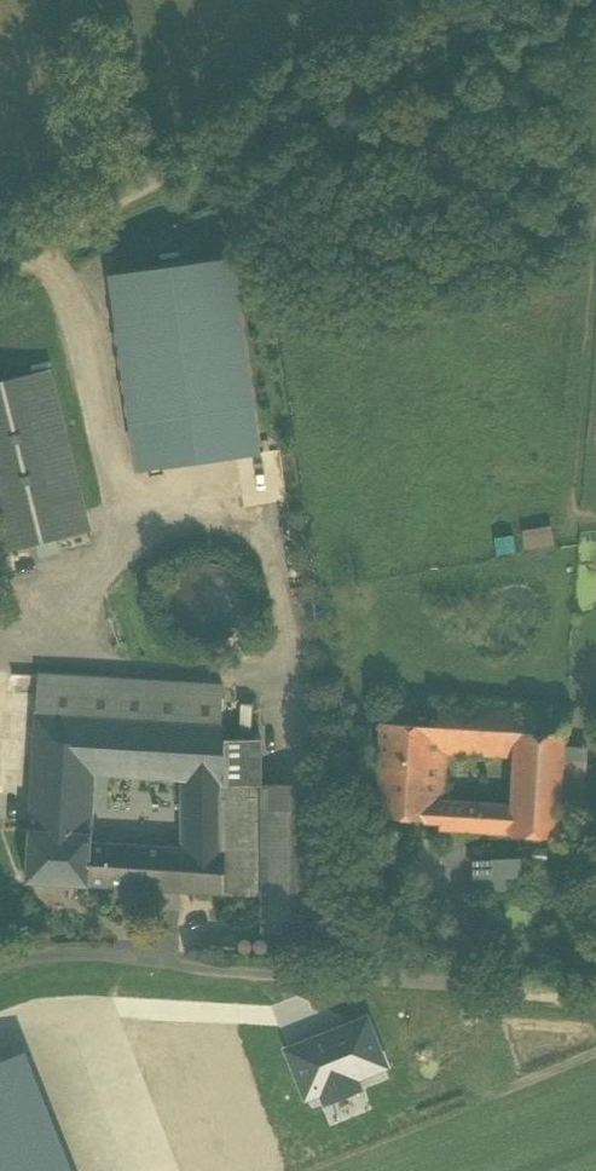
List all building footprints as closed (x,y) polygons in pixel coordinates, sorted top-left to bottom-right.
[(111,276),(231,259),(230,254),(110,271),(111,276)] [(231,259),(111,276),(138,469),(258,452),(231,259)] [(39,543),(54,539),(89,530),(82,501),(50,371),(0,383),(0,553),(39,543)] [(552,526),(522,531),(525,551),(556,546),(552,526)] [(516,554),(515,536),(495,537),(496,555),(516,554)] [(54,539),(39,543),(42,555),(57,551),(54,539)] [(166,596),(166,612),(172,627),(184,638),(198,643),(214,643),(229,637),(240,626),(245,611),(245,595),(239,581),(228,570),(213,564),(197,564),(183,570),(172,582),(166,596)] [(38,675),(36,713),(100,717),(221,725),(223,686),(38,675)] [(495,756),(497,732),(498,706),(438,703),(436,728),(478,730),(477,755),(495,756)] [(566,710),(498,706),(497,732),(514,733),(564,736),(566,710)] [(93,811),(97,774),(100,717),(36,713),(29,829),(91,834),(93,811)] [(221,725),(100,717),(97,774),(110,775),(181,779),(223,782),(223,739),(223,725),(221,725)] [(435,753),(436,728),(381,724),(379,760),(406,762),(404,787),(433,789),(435,753)] [(436,728),(435,753),(448,754),(477,755),(478,730),(436,728)] [(497,732),(495,756),(512,757),(514,733),(497,732)] [(564,745),(564,736),(514,733),(512,757),(509,806),(508,834),(558,837),(561,794),(564,745)] [(261,738),(223,739),(223,782),(261,783),(261,738)] [(564,745),(561,794),(585,796),(588,747),(564,745)] [(448,754),(435,753),(433,789),(443,789),(446,789),(448,754)] [(435,830),(441,830),(443,803),(443,789),(433,789),(404,787),(406,762),(379,760),(376,818),(435,821),(435,830)] [(97,774),(93,811),(107,812),(110,775),(97,774)] [(182,891),(225,894),(223,782),(181,779),(181,847),(182,891)] [(282,920),(282,931),(280,956),(341,959),(343,922),(323,922),(322,784),(261,783),(223,782),(225,894),(263,897),(262,920),(282,920)] [(441,830),(447,831),(449,803),(443,803),(441,830)] [(447,831),(463,832),(465,804),(449,803),(447,831)] [(463,832),(508,834),(509,806),(465,804),(463,832)] [(26,882),(88,886),(91,842),(91,834),(29,829),(26,882)] [(88,886),(164,890),(164,846),(91,842),(88,886)] [(164,890),(182,891),(181,847),(164,846),(164,890)] [(521,858),(473,860),(474,879),(476,879),(508,878),(521,878),(521,858)] [(509,891),(508,878),(476,879),(477,892),(509,891)] [(267,955),(280,956),(282,931),(268,930),(267,955)] [(239,940),(214,938),(213,953),(237,954),(239,940)] [(244,951),(247,952),(251,950),(252,947),(253,944),(251,941),(248,939),(245,939),(242,940),(240,943),(240,947),(241,950),(244,951)] [(366,1021),(289,1051),(307,1096),(322,1090),(327,1103),(359,1090),(354,1077),(383,1065),(366,1021)] [(0,1063),(0,1079),(36,1170),(71,1170),(25,1053),(0,1063)] [(0,1079),(0,1170),(36,1170),(0,1079)]
